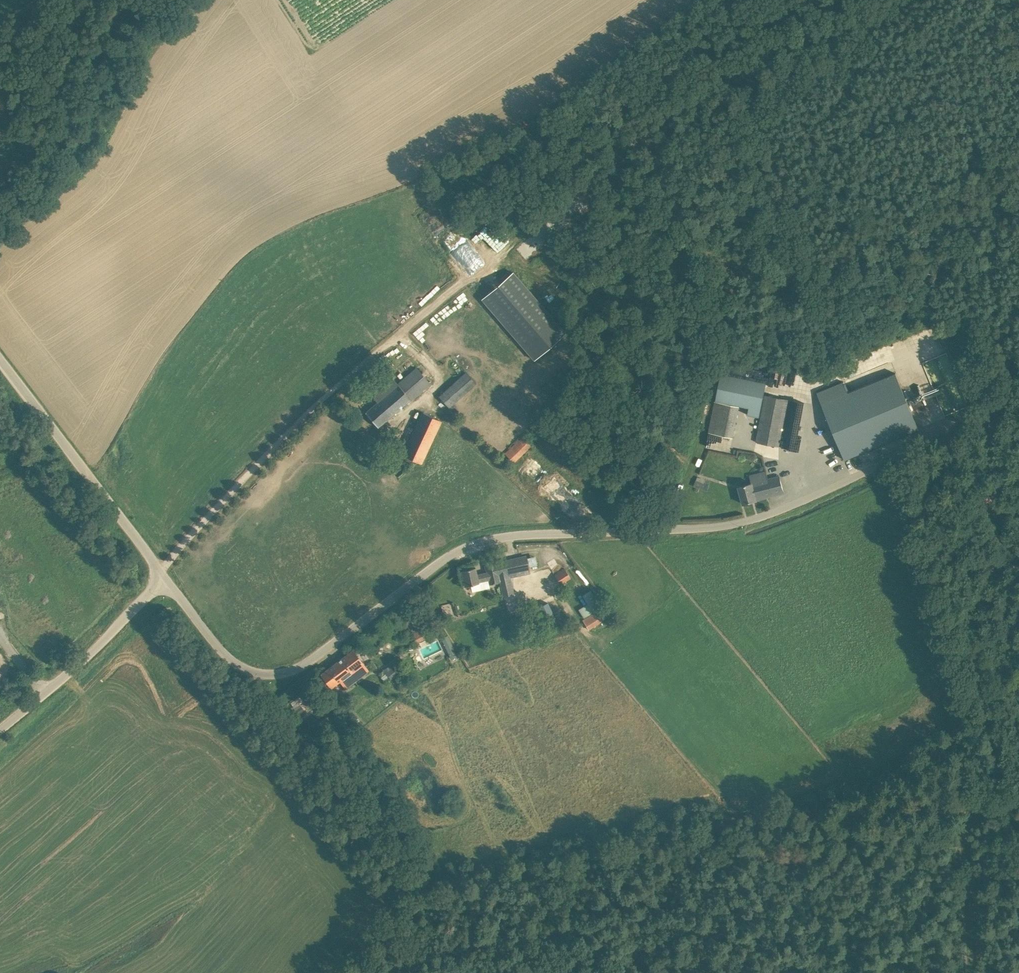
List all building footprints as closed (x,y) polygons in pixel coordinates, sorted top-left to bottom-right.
[(577,338),(524,276),(493,303),(545,364),(577,338)] [(937,356),(925,360),(934,388),(921,392),(926,408),(930,407),(933,415),(944,411),(942,406),(953,402),(937,356)] [(398,384),(392,377),(371,394),(377,402),(366,412),(378,427),(410,400),(411,400),(430,384),(417,368),(398,384)] [(444,402),(450,396),(454,401),(474,382),(463,371),(437,395),(444,402)] [(748,414),(760,417),(767,382),(721,373),(716,400),(749,407),(748,414)] [(919,429),(896,373),(848,393),(843,382),(817,393),(845,460),(919,429)] [(784,374),(784,387),(805,388),(805,374),(784,374)] [(779,446),(788,399),(766,395),(757,442),(779,446)] [(422,464),(442,421),(422,412),(402,454),(422,464)] [(710,433),(733,437),(735,430),(711,425),(710,433)] [(523,437),(506,454),(513,461),(530,445),(523,437)] [(752,483),(739,487),(744,504),(757,500),(784,493),(780,476),(752,483)] [(702,489),(704,483),(696,480),(694,486),(702,489)] [(461,570),(465,586),(487,581),(488,585),(501,583),(504,596),(513,594),(509,577),(530,572),(526,556),(497,563),(497,562),(485,565),(486,572),(477,574),(476,567),(461,570)] [(561,584),(571,578),(568,574),(565,569),(555,575),(558,580),(561,584)] [(584,617),(601,606),(596,598),(579,609),(584,617)] [(423,639),(423,631),(413,630),(413,639),(423,639)] [(447,634),(441,638),(451,659),(458,655),(447,634)] [(345,687),(369,670),(353,650),(321,674),(331,687),(340,681),(345,687)] [(391,678),(403,668),(396,659),(384,669),(391,678)]
